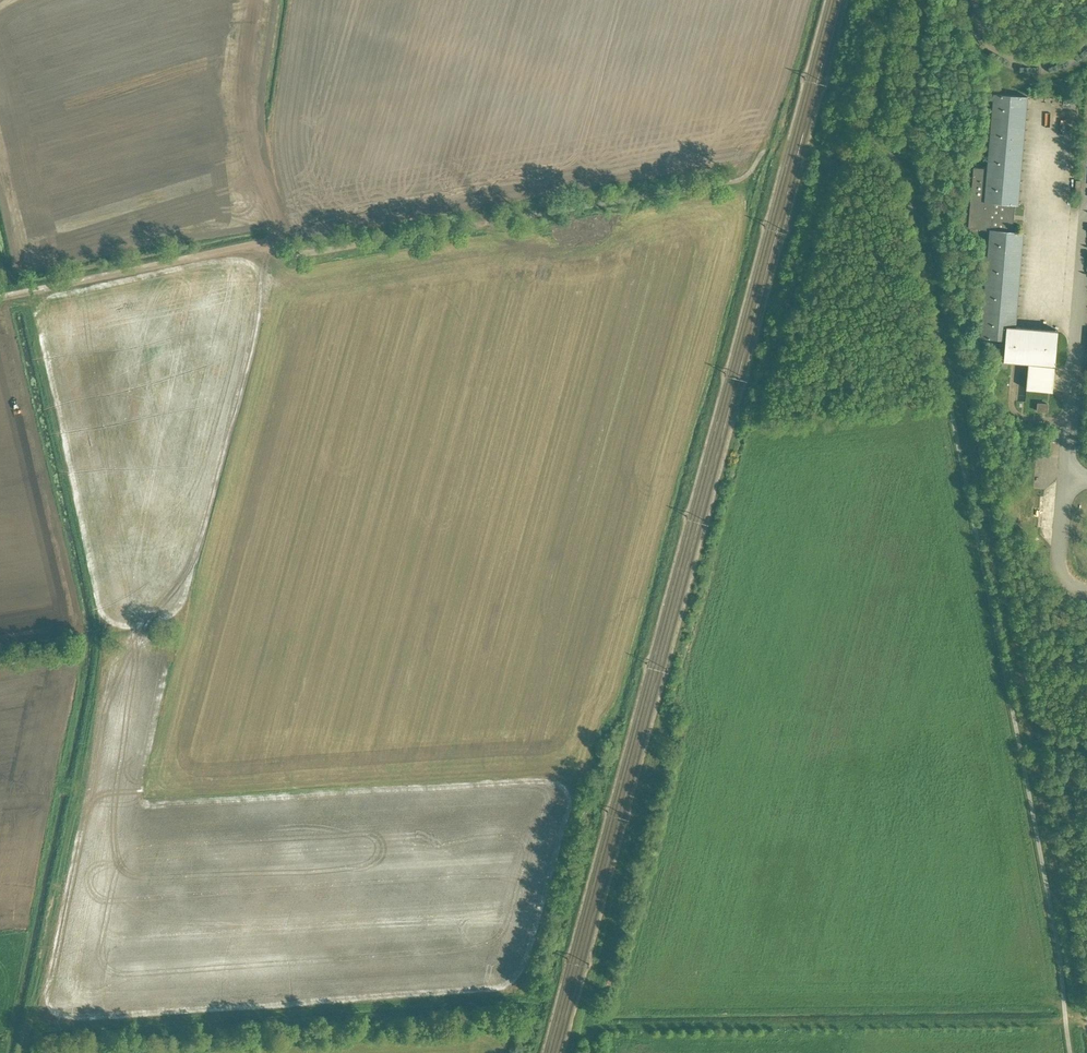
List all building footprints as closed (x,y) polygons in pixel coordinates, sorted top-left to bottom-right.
[(1005,339),(1003,356),(1003,359),(1054,363),(1057,330),(1056,330),(1015,326),(1023,231),(1012,230),(1014,204),(1017,204),(1027,96),(993,93),(987,168),(973,167),(968,227),(989,229),(980,336),(1005,339)] [(1047,412),(1048,403),(1037,402),(1036,411),(1047,412)]
